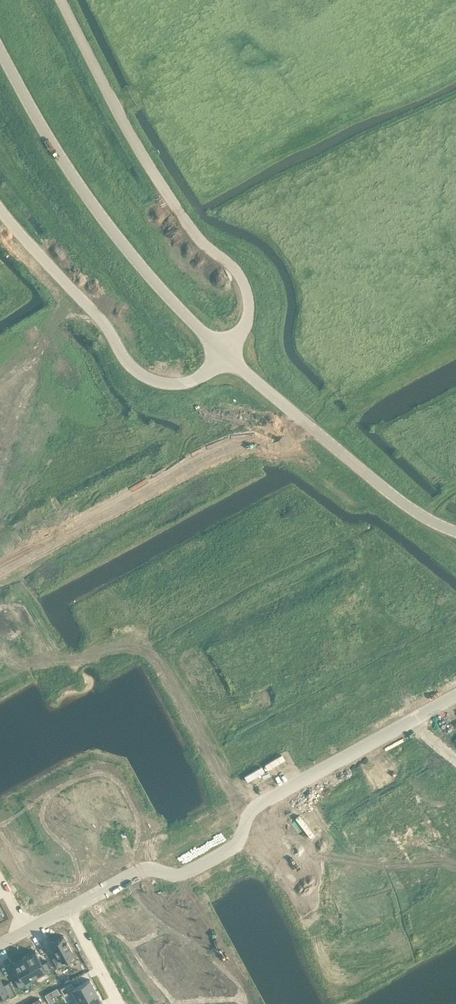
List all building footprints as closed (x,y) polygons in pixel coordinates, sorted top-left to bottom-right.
[(63,935),(51,942),(58,954),(52,957),(58,968),(76,959),(63,935)] [(35,950),(24,956),(35,978),(46,972),(47,974),(53,971),(47,960),(42,963),(35,950)] [(24,956),(13,963),(20,975),(14,978),(20,989),(26,986),(25,984),(35,978),(24,956)] [(8,993),(10,997),(16,994),(9,981),(4,984),(0,977),(0,997),(8,993)] [(71,982),(60,988),(64,995),(65,995),(68,993),(74,1002),(96,990),(90,979),(74,987),(71,982)] [(74,1002),(74,1003),(98,1003),(102,1002),(96,990),(74,1002)]
